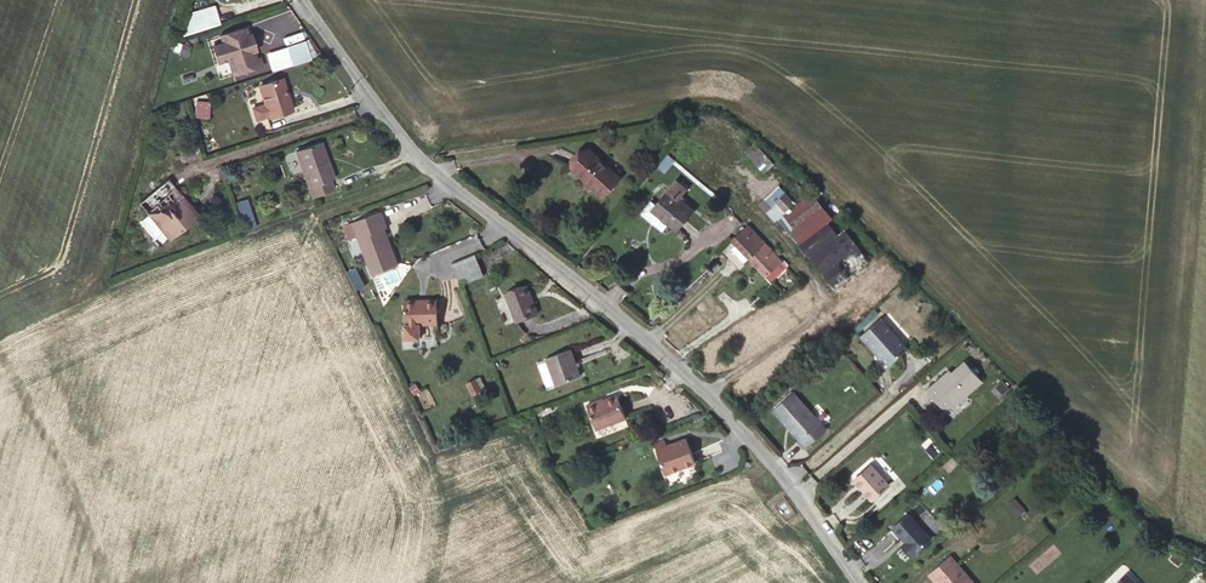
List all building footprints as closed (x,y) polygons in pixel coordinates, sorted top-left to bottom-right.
[(235,3),(249,18),(270,0),(239,0),(235,3)] [(189,10),(190,23),(218,20),(216,7),(189,10)] [(307,39),(286,47),(293,66),(314,59),(307,39)] [(265,47),(236,56),(248,93),(282,83),(280,74),(274,76),(265,47)] [(299,99),(274,107),(284,139),(309,132),(299,99)] [(210,117),(210,100),(195,100),(195,117),(210,117)] [(634,163),(597,142),(586,161),(622,182),(634,163)] [(766,173),(748,150),(738,158),(756,181),(766,173)] [(348,169),(343,156),(318,165),(333,209),(355,201),(352,193),(355,191),(351,178),(347,179),(344,170),(348,169)] [(203,202),(190,183),(160,205),(168,216),(160,222),(173,239),(180,233),(188,244),(217,222),(209,210),(205,213),(199,206),(203,202)] [(668,185),(643,213),(667,235),(684,216),(670,203),(678,194),(668,185)] [(782,185),(777,190),(781,194),(786,190),(782,185)] [(796,186),(779,202),(787,211),(769,226),(822,300),(859,273),(837,241),(829,246),(819,231),(832,220),(796,186)] [(779,202),(772,194),(751,211),(767,229),(769,226),(787,211),(779,202)] [(245,230),(256,227),(248,199),(237,202),(245,230)] [(399,226),(370,234),(384,282),(411,275),(404,253),(402,254),(401,251),(403,250),(400,241),(403,240),(399,226)] [(740,233),(723,247),(727,253),(740,267),(761,291),(777,277),(740,233)] [(727,253),(722,257),(735,271),(740,267),(727,253)] [(496,292),(486,268),(464,277),(470,299),(496,292)] [(539,326),(531,301),(511,308),(519,332),(539,326)] [(426,310),(412,309),(410,347),(424,348),(424,333),(442,335),(444,311),(432,310),(432,311),(426,311),(426,310)] [(883,319),(863,336),(877,353),(878,351),(883,357),(891,366),(909,350),(883,319)] [(984,373),(964,353),(949,368),(946,366),(927,384),(937,395),(947,385),(959,398),(984,373)] [(571,382),(560,356),(535,366),(546,392),(571,382)] [(473,393),(469,382),(460,386),(465,397),(473,393)] [(793,390),(773,407),(798,437),(796,439),(803,447),(826,428),(793,390)] [(473,393),(465,397),(469,404),(481,399),(478,391),(473,393)] [(613,418),(604,398),(585,407),(584,404),(574,408),(584,431),(613,418)] [(746,422),(751,418),(747,413),(742,417),(746,422)] [(650,448),(640,453),(651,475),(679,463),(668,440),(650,448)] [(637,447),(640,453),(650,448),(647,443),(637,447)] [(873,461),(856,476),(876,497),(893,483),(873,461)] [(1017,498),(1009,505),(1021,518),(1028,511),(1017,498)] [(910,510),(894,526),(907,541),(903,545),(914,557),(934,538),(910,510)] [(1180,552),(1174,546),(1169,552),(1175,558),(1180,552)] [(928,574),(936,582),(938,581),(940,582),(978,582),(952,553),(928,574)] [(1110,582),(1139,582),(1124,569),(1110,582)]
